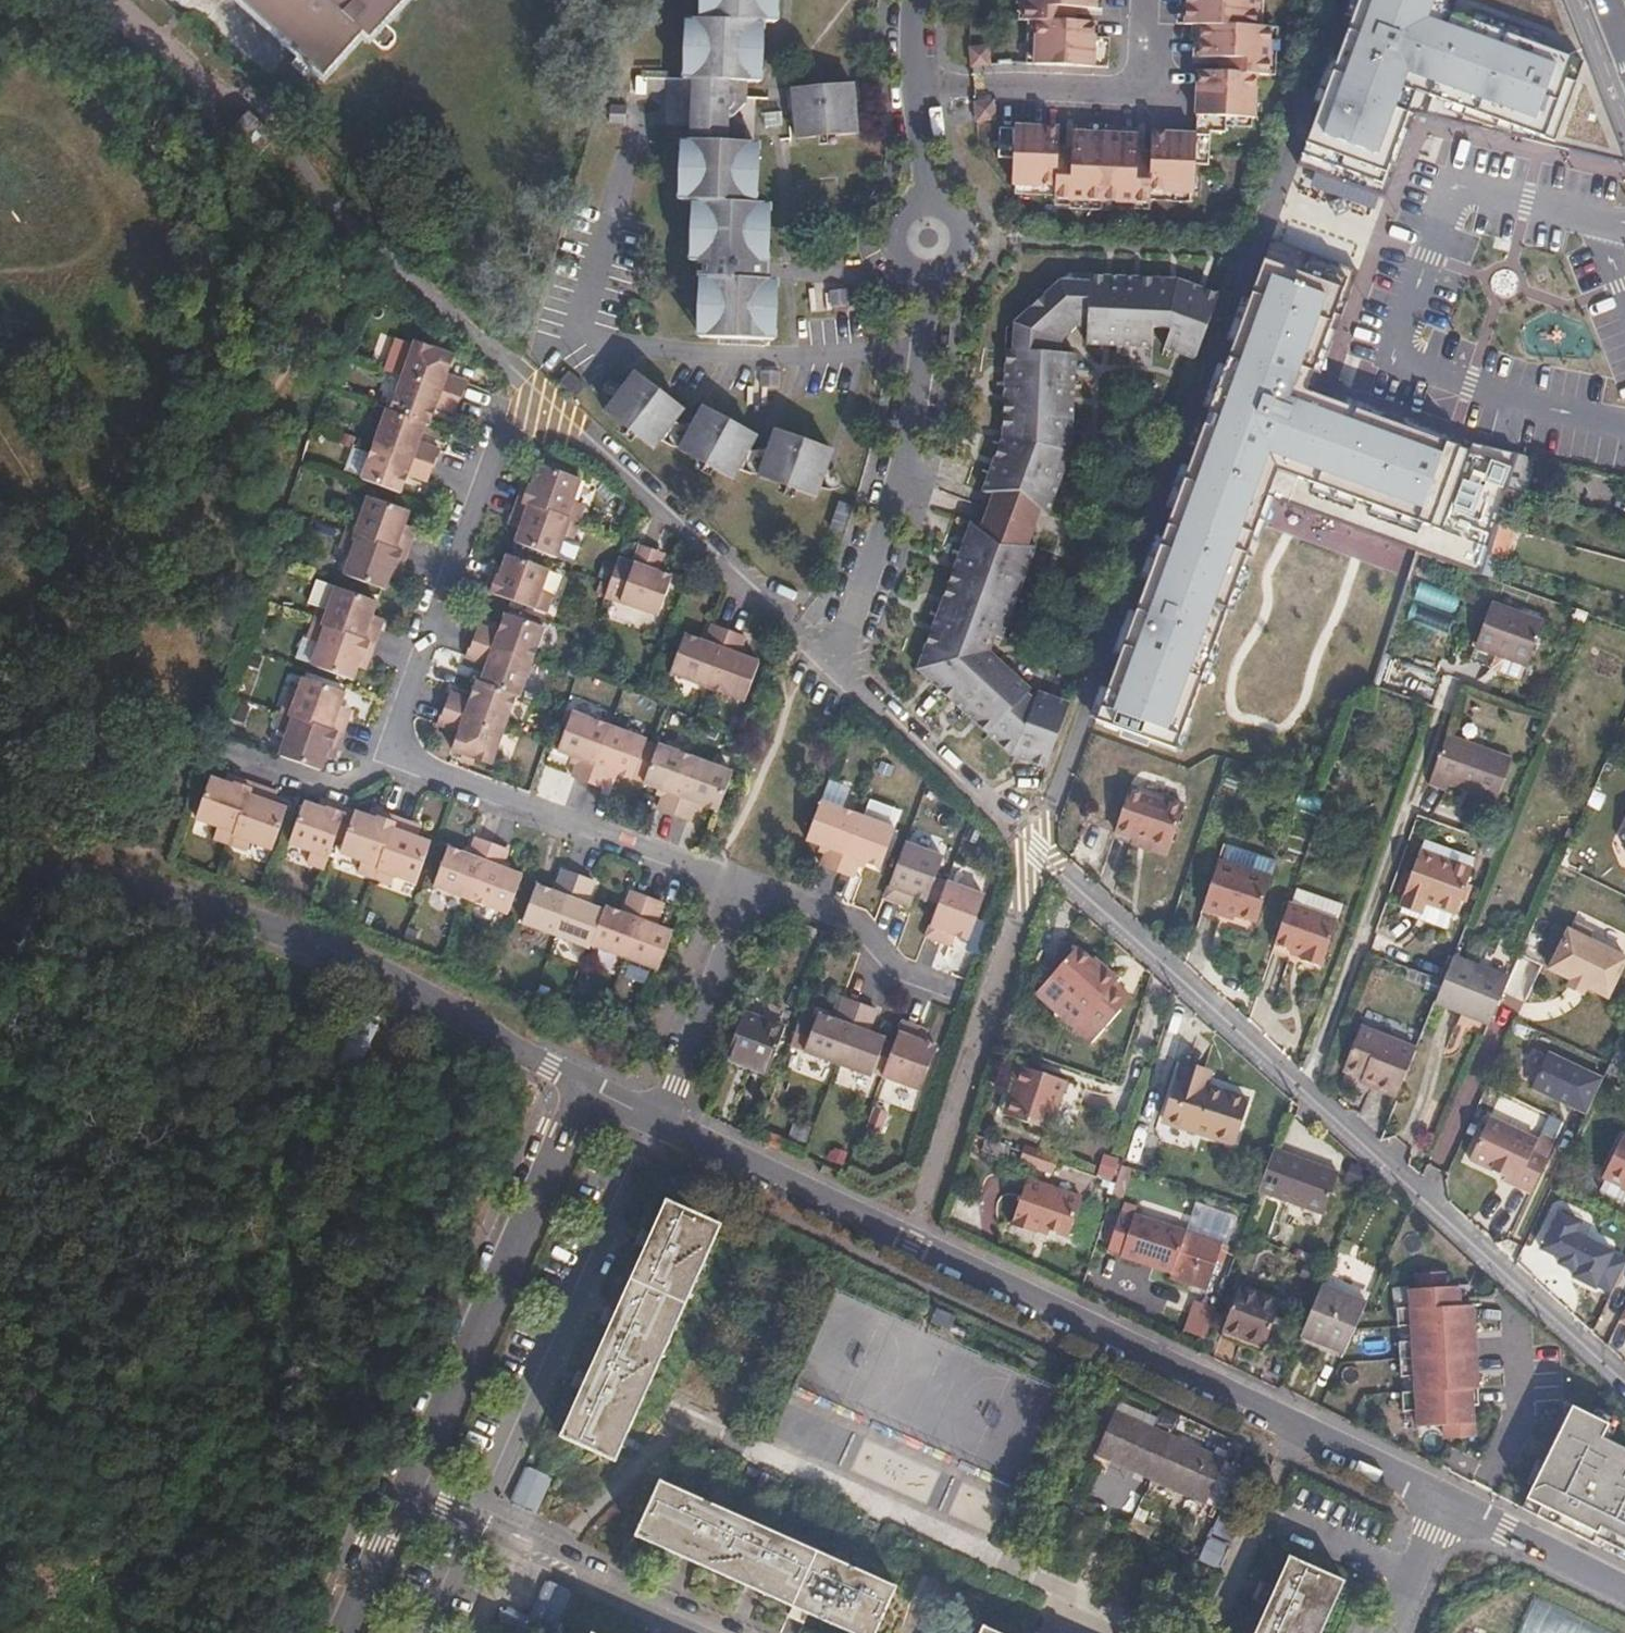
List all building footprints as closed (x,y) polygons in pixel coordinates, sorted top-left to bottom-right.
[(295,50),(300,44),(252,0),(241,0),(295,50)] [(300,44),(295,50),(325,77),(364,34),(380,48),(388,49),(392,47),(394,42),(394,37),(391,32),(385,27),(378,21),(396,0),(252,0),(300,44)] [(378,21),(385,27),(410,0),(396,0),(378,21)] [(707,27),(692,28),(689,84),(695,87),(694,111),(726,112),(749,113),(749,89),(759,89),(762,30),(776,30),(776,0),(707,0),(707,27)] [(1187,23),(1203,24),(1202,55),(1229,57),(1228,70),(1201,69),(1198,134),(1155,133),(1153,160),(1140,159),(1141,136),(1076,132),(1074,157),(1061,156),(1062,128),(1016,127),(1016,129),(1002,129),(1000,158),(1016,159),(1016,186),(1059,187),(1059,200),(1153,203),(1154,191),(1197,193),(1199,164),(1213,164),(1214,130),(1229,131),(1230,116),(1258,117),(1259,73),(1272,74),(1274,26),(1259,25),(1260,0),(1189,0),(1187,23)] [(1027,20),(1030,20),(1028,63),(1111,67),(1114,36),(1098,35),(1098,21),(1061,19),(1062,7),(1099,8),(1099,0),(1027,0),(1027,20)] [(1300,165),(1387,197),(1417,113),(1546,144),(1624,164),(1624,160),(1560,0),(1359,0),(1300,165)] [(992,60),(990,41),(971,43),(973,62),(992,60)] [(851,153),(854,102),(794,98),(793,147),(851,153)] [(997,120),(996,101),(977,102),(979,122),(997,120)] [(726,134),(726,112),(694,111),(693,133),(726,134)] [(626,131),(627,114),(609,114),(608,131),(626,131)] [(748,135),(726,134),(693,133),(692,150),(687,150),(686,208),(700,209),(698,269),(708,269),(706,346),(777,347),(779,288),(768,287),(770,212),(756,212),(757,153),(747,152),(748,135)] [(1484,568),(1516,452),(1453,431),(1327,391),(1367,273),(1265,235),(1104,716),(1195,742),(1279,503),(1484,568)] [(1155,348),(1183,357),(1204,293),(1172,280),(1071,277),(1069,282),(1046,281),(1001,326),(1001,348),(994,349),(992,441),(973,499),(984,503),(1030,520),(1038,523),(1061,456),(1064,354),(1050,353),(1051,339),(1065,326),(1072,326),(1074,346),(1155,348)] [(856,312),(853,295),(834,297),(838,315),(856,312)] [(445,392),(448,393),(454,375),(431,368),(436,349),(399,336),(398,338),(378,332),(366,365),(386,372),(445,392)] [(578,390),(589,379),(572,364),(562,376),(578,390)] [(410,418),(413,419),(419,402),(440,407),(445,392),(386,372),(375,406),(410,418)] [(648,449),(681,414),(639,372),(604,407),(648,449)] [(769,396),(769,379),(752,379),(751,395),(769,396)] [(375,406),(371,405),(359,439),(417,460),(421,461),(426,443),(404,435),(410,418),(375,406)] [(725,489),(752,450),(701,416),(675,456),(725,489)] [(417,460),(359,439),(347,474),(386,486),(392,468),(413,475),(417,460)] [(808,515),(829,469),(773,444),(753,490),(808,515)] [(520,501),(565,516),(571,497),(577,498),(584,477),(542,462),(534,484),(526,483),(520,501)] [(342,515),(337,530),(400,552),(406,535),(395,530),(401,511),(358,495),(351,517),(342,515)] [(560,528),(565,516),(520,501),(515,516),(527,520),(521,542),(561,556),(569,532),(560,528)] [(984,503),(972,534),(1019,551),(1030,520),(984,503)] [(400,552),(337,530),(331,548),(344,552),(337,574),(377,588),(386,564),(395,567),(400,552)] [(1005,751),(1046,766),(1069,699),(1040,688),(1036,702),(1022,692),(1022,681),(987,649),(991,632),(1000,635),(1027,554),(1019,551),(972,534),(961,530),(914,668),(1005,751)] [(632,565),(617,560),(609,583),(604,597),(660,616),(673,580),(648,570),(655,552),(638,546),(632,565)] [(546,613),(558,578),(517,563),(511,582),(493,577),(488,592),(546,613)] [(1411,598),(1444,609),(1449,594),(1417,583),(1411,598)] [(312,604),(306,621),(369,643),(374,628),(363,623),(370,600),(327,586),(320,607),(312,604)] [(1531,663),(1546,619),(1494,602),(1478,645),(1531,663)] [(484,628),(479,643),(540,665),(554,622),(513,608),(504,634),(484,628)] [(369,643),(306,621),(301,637),(314,641),(306,665),(347,679),(355,656),(363,659),(369,643)] [(742,636),(711,626),(702,650),(679,642),(665,681),(742,709),(757,671),(734,660),(742,636)] [(492,664),(487,684),(521,696),(529,699),(540,665),(479,643),(476,642),(471,657),(492,664)] [(279,697),(274,711),(339,734),(344,719),(332,714),(340,693),(295,678),(289,698),(279,697)] [(450,710),(509,731),(521,696),(487,684),(480,682),(475,699),(455,693),(450,710)] [(450,710),(445,708),(440,725),(464,734),(458,752),(497,767),(509,731),(450,710)] [(339,734),(274,711),(267,730),(281,736),(276,756),(315,770),(323,747),(332,751),(339,734)] [(646,740),(575,713),(561,751),(580,759),(573,777),(605,789),(612,771),(632,778),(646,740)] [(1512,758),(1448,733),(1429,783),(1436,786),(1438,780),(1497,802),(1512,758)] [(658,744),(646,740),(632,778),(643,782),(658,744)] [(718,810),(732,772),(658,744),(643,782),(664,790),(658,808),(690,819),(697,802),(718,810)] [(212,838),(228,843),(251,781),(234,776),(231,784),(209,776),(194,817),(216,824),(212,838)] [(251,781),(228,843),(246,848),(248,840),(270,847),(284,807),(262,800),(267,786),(251,781)] [(807,837),(828,845),(822,865),(854,876),(861,857),(882,863),(896,826),(821,799),(807,837)] [(324,866),(346,806),(326,800),(324,808),(303,801),(289,842),(309,848),(306,860),(324,866)] [(1165,865),(1180,818),(1127,801),(1114,843),(1144,853),(1143,858),(1165,865)] [(376,877),(399,816),(384,811),(381,818),(358,811),(343,852),(364,860),(360,872),(376,877)] [(416,821),(399,816),(376,877),(391,883),(393,879),(415,887),(429,846),(410,839),(416,821)] [(467,903),(489,838),(474,833),(465,857),(445,850),(430,890),(467,903)] [(493,840),(489,838),(467,903),(468,904),(493,840)] [(504,844),(493,840),(468,904),(503,916),(517,876),(495,868),(504,844)] [(949,855),(907,841),(886,896),(903,902),(906,892),(931,901),(949,855)] [(1403,905),(1429,913),(1428,920),(1450,927),(1454,909),(1458,910),(1471,865),(1420,850),(1403,905)] [(1218,855),(1202,906),(1222,912),(1224,905),(1258,917),(1271,873),(1218,855)] [(555,934),(577,875),(560,869),(552,891),(533,885),(520,921),(555,934)] [(591,944),(603,910),(584,903),(593,880),(577,875),(555,934),(590,946),(591,944)] [(987,898),(947,883),(927,937),(945,943),(947,935),(971,942),(987,898)] [(625,956),(647,895),(629,888),(620,912),(605,906),(603,910),(591,944),(625,956)] [(1310,893),(1296,889),(1293,904),(1306,909),(1310,893)] [(1289,903),(1276,943),(1306,951),(1304,958),(1324,964),(1338,918),(1333,917),(1338,902),(1310,893),(1306,909),(1293,904),(1289,903)] [(662,901),(647,895),(625,956),(659,969),(673,931),(653,924),(662,901)] [(1624,951),(1624,949),(1589,932),(1591,923),(1576,917),(1569,923),(1567,922),(1549,961),(1568,971),(1565,978),(1584,988),(1588,980),(1608,989),(1624,951)] [(1093,958),(1073,939),(1029,988),(1080,1039),(1124,992),(1107,976),(1115,969),(1099,953),(1093,958)] [(1433,1002),(1488,1024),(1508,980),(1451,956),(1433,1002)] [(839,1067),(862,1005),(844,999),(837,1021),(818,1015),(817,1020),(803,1015),(795,1035),(809,1041),(804,1054),(839,1067)] [(879,1011),(862,1005),(839,1067),(872,1079),(876,1069),(886,1040),(869,1034),(879,1011)] [(743,1011),(726,1055),(767,1071),(782,1025),(743,1011)] [(896,1044),(885,1073),(925,1087),(939,1047),(919,1040),(922,1028),(904,1021),(896,1044)] [(1369,1083),(1396,1094),(1415,1046),(1361,1024),(1344,1067),(1370,1076),(1369,1083)] [(876,1069),(885,1073),(896,1044),(886,1040),(876,1069)] [(1587,1110),(1603,1076),(1547,1051),(1531,1085),(1587,1110)] [(1235,1145),(1246,1103),(1206,1089),(1209,1078),(1182,1069),(1165,1124),(1235,1145)] [(1043,1137),(1059,1086),(1013,1072),(997,1122),(1043,1137)] [(1533,1150),(1548,1156),(1564,1122),(1548,1114),(1537,1137),(1538,1137),(1533,1150)] [(1533,1150),(1538,1137),(1537,1137),(1490,1115),(1470,1158),(1512,1177),(1510,1179),(1531,1189),(1548,1156),(1533,1150)] [(1608,1162),(1624,1170),(1624,1127),(1608,1162)] [(1338,1170),(1273,1145),(1258,1186),(1323,1211),(1338,1170)] [(1023,1146),(1016,1159),(1045,1174),(1052,1161),(1023,1146)] [(1604,1171),(1624,1182),(1624,1170),(1608,1162),(1604,1171)] [(1063,1245),(1077,1206),(1022,1187),(1006,1233),(1030,1242),(1033,1234),(1063,1245)] [(614,1458),(720,1224),(667,1199),(560,1433),(614,1458)] [(1624,1263),(1624,1261),(1611,1254),(1612,1252),(1573,1232),(1578,1223),(1557,1213),(1539,1249),(1559,1259),(1556,1263),(1573,1272),(1571,1277),(1594,1288),(1595,1286),(1610,1293),(1624,1263)] [(1211,1298),(1225,1249),(1133,1220),(1132,1223),(1119,1219),(1108,1255),(1121,1258),(1120,1262),(1174,1278),(1173,1286),(1211,1298)] [(1443,1270),(1417,1271),(1418,1287),(1409,1287),(1410,1305),(1396,1306),(1397,1324),(1411,1323),(1412,1339),(1398,1340),(1400,1375),(1414,1374),(1415,1389),(1401,1390),(1402,1409),(1416,1408),(1417,1425),(1444,1423),(1444,1437),(1473,1435),(1471,1403),(1478,1403),(1476,1361),(1472,1303),(1459,1304),(1457,1284),(1444,1285),(1443,1270)] [(1325,1274),(1300,1335),(1343,1352),(1365,1304),(1348,1296),(1353,1285),(1325,1274)] [(1264,1346),(1281,1301),(1238,1284),(1221,1329),(1264,1346)] [(1187,1312),(1179,1334),(1200,1341),(1208,1320),(1187,1312)] [(1577,1408),(1571,1405),(1525,1497),(1532,1500),(1577,1408)] [(1535,1514),(1592,1542),(1594,1536),(1624,1551),(1624,1476),(1624,1474),(1624,1447),(1601,1436),(1608,1423),(1577,1408),(1532,1500),(1540,1504),(1535,1514)] [(1203,1500),(1221,1458),(1112,1409),(1094,1451),(1203,1500)] [(549,1472),(532,1464),(515,1502),(531,1509),(549,1472)] [(1096,1492),(1119,1500),(1126,1481),(1103,1473),(1096,1492)] [(890,1584),(658,1478),(634,1533),(692,1559),(855,1632),(868,1632),(890,1584)] [(952,1483),(943,1519),(998,1533),(1007,1497),(952,1483)] [(1532,1500),(1525,1497),(1521,1506),(1527,1509),(1532,1500)] [(1540,1504),(1532,1500),(1527,1509),(1535,1514),(1540,1504)] [(1338,1581),(1284,1557),(1250,1632),(1315,1632),(1338,1581)] [(547,1573),(529,1613),(504,1602),(498,1604),(496,1609),(499,1610),(496,1618),(503,1621),(502,1625),(521,1632),(523,1632),(531,1615),(550,1623),(568,1582),(547,1573)] [(1516,1632),(1608,1632),(1533,1596),(1516,1632)]
